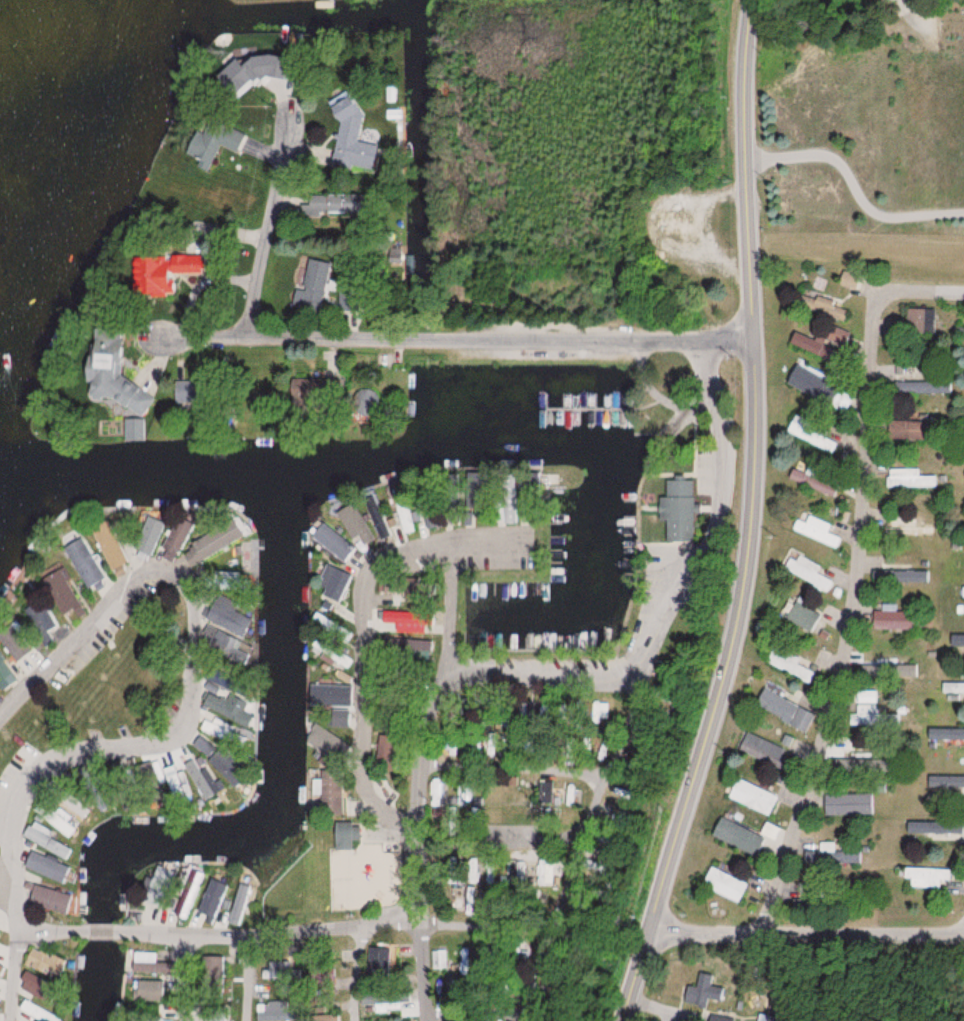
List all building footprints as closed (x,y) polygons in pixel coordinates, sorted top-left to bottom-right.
[(228,96),(254,75),(261,83),(282,66),(269,49),(244,70),(233,57),(211,75),(228,96)] [(372,173),(377,145),(358,142),(365,106),(331,100),(328,119),(339,121),(331,165),(372,173)] [(310,194),(309,216),(355,216),(355,195),(310,194)] [(302,286),(323,293),(332,265),(311,258),(302,286)] [(807,296),(803,311),(846,321),(850,306),(807,296)] [(934,333),(934,310),(909,310),(909,333),(934,333)] [(817,340),(794,332),(790,344),(839,361),(849,332),(822,323),(817,340)] [(118,379),(119,345),(108,340),(91,339),(85,354),(83,394),(100,401),(110,402),(144,417),(154,395),(118,379)] [(898,394),(949,394),(949,379),(898,379),(898,394)] [(833,405),(850,411),(856,395),(839,389),(833,405)] [(799,412),(789,428),(834,455),(843,439),(799,412)] [(891,439),(927,439),(927,422),(891,422),(891,439)] [(841,478),(793,465),(788,481),(836,495),(841,478)] [(919,475),(919,468),(888,468),(888,487),(937,487),(937,475),(919,475)] [(657,511),(692,511),(692,479),(665,479),(665,498),(657,498),(657,511)] [(398,514),(401,514),(402,533),(409,532),(408,506),(397,506),(398,514)] [(832,525),(809,515),(806,523),(797,519),(792,529),(836,549),(841,538),(828,533),(832,525)] [(131,548),(148,557),(165,525),(148,516),(131,548)] [(193,526),(179,517),(158,554),(172,562),(193,526)] [(312,535),(341,563),(354,549),(325,521),(312,535)] [(880,522),(880,535),(931,535),(931,522),(880,522)] [(112,569),(126,561),(112,537),(98,545),(112,569)] [(69,556),(86,588),(106,577),(89,545),(69,556)] [(783,570),(829,593),(835,582),(817,573),(821,566),(792,552),(783,570)] [(349,573),(331,566),(318,598),(336,606),(349,573)] [(61,567),(41,577),(60,614),(79,604),(61,567)] [(928,582),(928,571),(895,571),(895,582),(928,582)] [(24,608),(33,633),(56,625),(47,600),(24,608)] [(787,616),(807,634),(820,619),(800,601),(787,616)] [(376,629),(404,629),(404,609),(376,609),(376,629)] [(912,611),(873,611),(873,629),(912,629),(912,611)] [(349,643),(353,632),(334,625),(330,635),(349,643)] [(954,646),(963,646),(963,635),(954,635),(954,646)] [(809,683),(814,671),(799,664),(802,656),(774,644),(765,664),(809,683)] [(0,656),(0,678),(11,669),(0,656)] [(942,693),(963,693),(963,682),(942,682),(942,693)] [(753,707),(808,733),(817,714),(762,688),(753,707)] [(877,706),(856,706),(856,725),(901,725),(901,714),(877,714),(877,706)] [(787,750),(747,732),(739,750),(780,768),(787,750)] [(876,768),(876,753),(851,753),(851,768),(876,768)] [(174,795),(181,793),(174,768),(168,770),(174,795)] [(928,792),(963,792),(963,776),(928,776),(928,792)] [(728,797),(769,817),(778,797),(737,778),(728,797)] [(431,785),(432,800),(440,799),(438,784),(431,785)] [(768,837),(719,818),(711,837),(760,856),(768,837)] [(924,833),(963,833),(963,821),(924,821),(924,833)] [(357,840),(357,823),(333,823),(333,849),(352,849),(352,840),(357,840)] [(33,846),(23,866),(61,884),(70,864),(33,846)] [(701,885),(737,903),(747,884),(711,866),(701,885)] [(911,887),(940,889),(941,880),(950,880),(950,869),(903,866),(903,878),(911,878),(911,887)] [(227,885),(213,878),(197,911),(211,918),(227,885)] [(228,923),(241,926),(251,887),(238,883),(228,923)] [(69,895),(33,884),(27,904),(63,915),(69,895)] [(183,916),(195,889),(187,886),(175,913),(183,916)] [(387,975),(387,948),(371,948),(371,975),(387,975)] [(434,969),(447,968),(446,950),(433,951),(434,969)] [(156,952),(133,952),(133,962),(156,962),(156,952)] [(22,978),(44,992),(49,983),(27,969),(22,978)] [(685,986),(683,1007),(707,1009),(708,999),(723,1000),(725,987),(713,986),(714,975),(698,973),(697,987),(685,986)] [(167,1000),(167,981),(135,981),(135,1000),(167,1000)] [(61,1017),(24,1001),(19,1011),(41,1020),(59,1020),(61,1017)]
